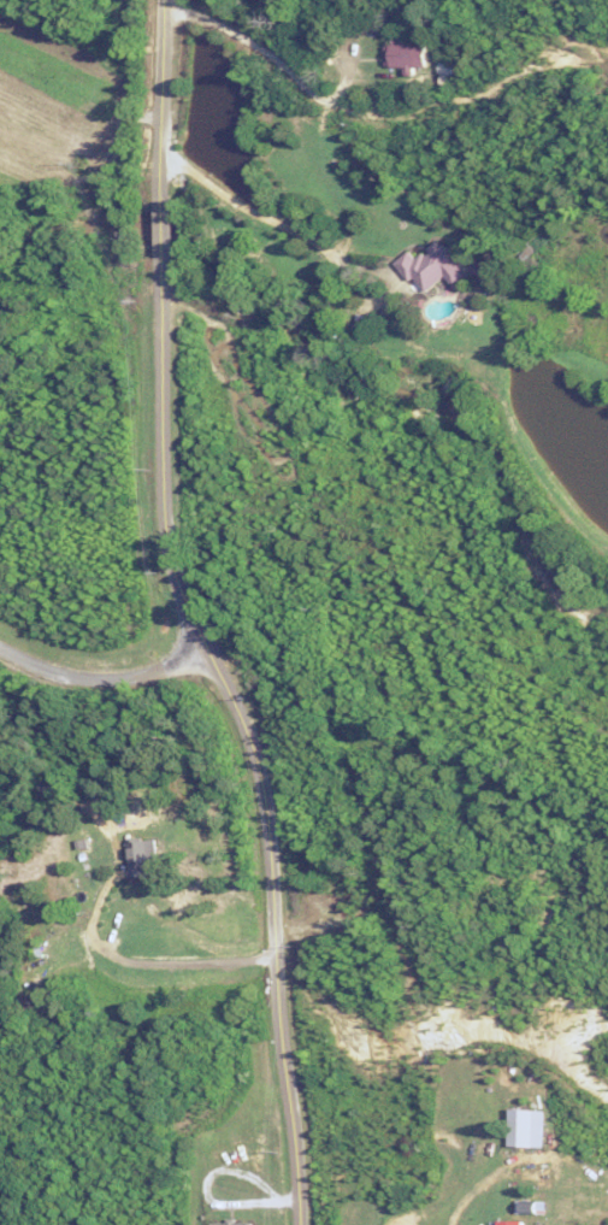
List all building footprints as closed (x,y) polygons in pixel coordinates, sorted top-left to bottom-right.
[(386,68),(428,68),(428,44),(386,44),(386,68)] [(394,261),(421,293),(442,275),(453,287),(467,274),(438,241),(416,260),(407,250),(394,261)] [(127,875),(155,874),(153,839),(126,841),(127,875)] [(552,1198),(552,1167),(514,1167),(514,1198),(552,1198)]
